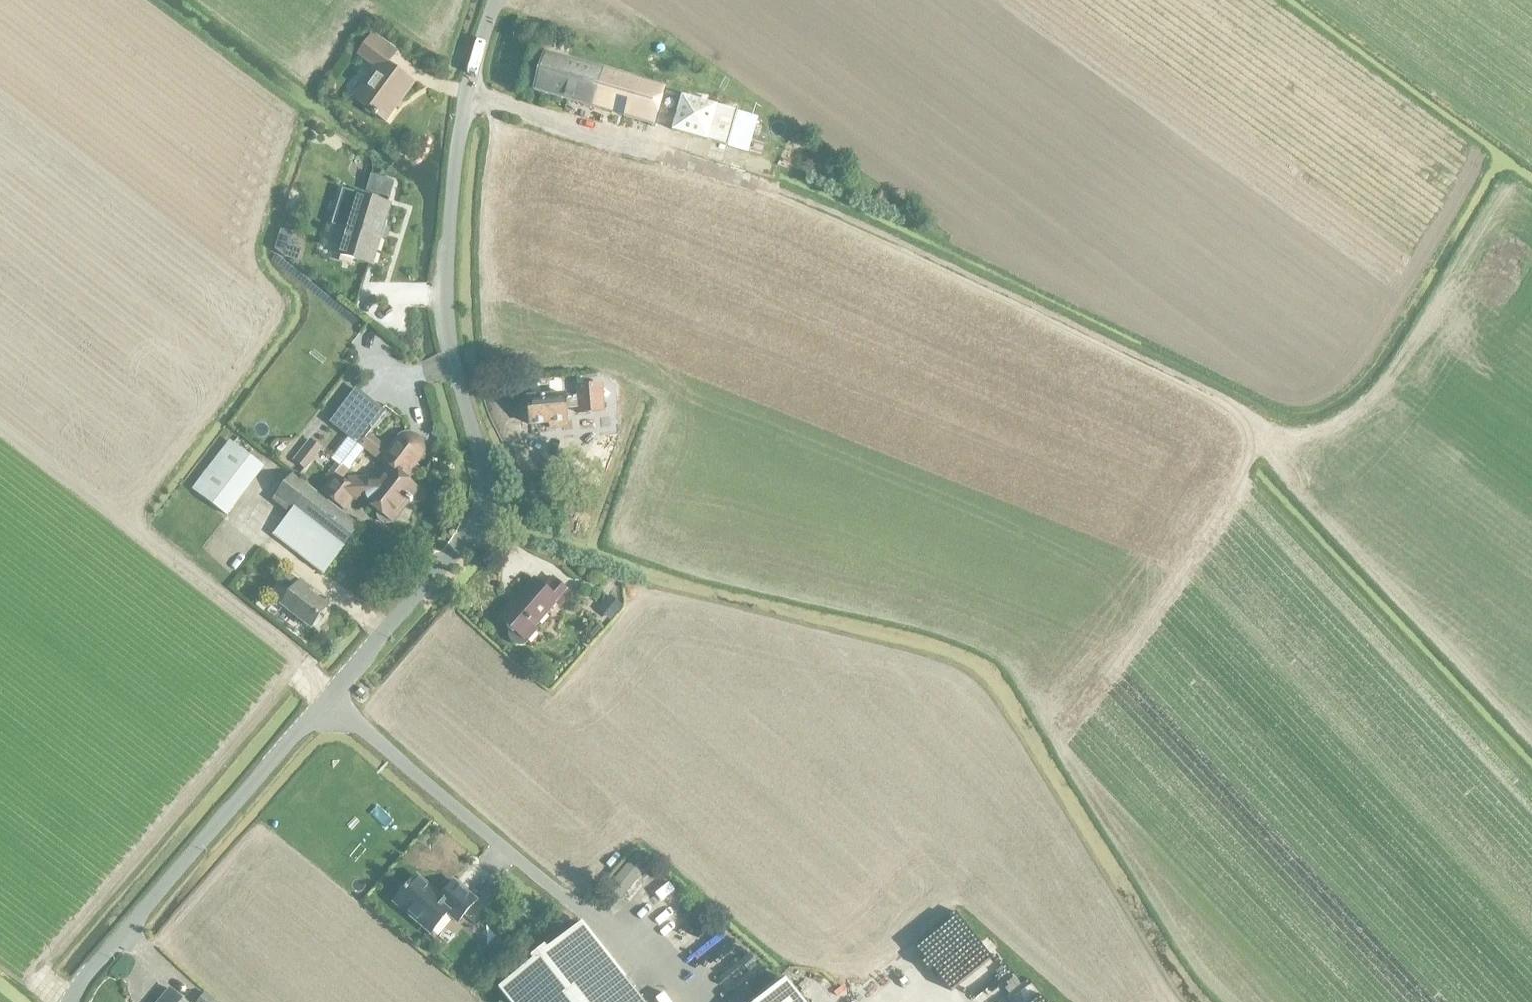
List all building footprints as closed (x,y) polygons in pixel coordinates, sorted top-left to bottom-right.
[(356,54),(374,67),(352,97),(385,121),(414,82),(389,64),(397,53),(372,33),(356,54)] [(534,89),(654,124),(665,86),(546,52),(534,89)] [(737,110),(718,105),(682,96),(672,129),(727,145),(737,110)] [(389,198),(394,181),(371,174),(366,191),(389,198)] [(354,193),(354,194),(342,190),(331,223),(344,227),(336,253),(372,265),(390,204),(354,193)] [(276,251),(298,256),(300,245),(290,243),(293,231),(281,228),(276,251)] [(567,396),(567,394),(528,397),(530,425),(551,424),(551,429),(569,428),(568,409),(577,408),(577,413),(605,412),(604,385),(576,387),(576,395),(567,396)] [(330,482),(322,492),(345,509),(357,494),(363,498),(362,498),(378,510),(377,515),(379,519),(383,522),(388,523),(392,521),(393,522),(409,501),(411,502),(413,499),(407,495),(415,485),(408,480),(414,472),(411,470),(421,457),(422,451),(422,444),(419,438),(414,435),(408,434),(402,435),(398,439),(386,454),(384,457),(386,468),(382,468),(377,474),(378,478),(366,479),(356,491),(342,481),(350,472),(349,471),(375,438),(368,432),(384,411),(355,389),(331,422),(350,437),(332,459),(337,463),(330,472),(325,478),(330,482)] [(265,466),(229,440),(192,488),(227,515),(265,466)] [(309,440),(294,459),(305,468),(320,449),(317,447),(318,445),(315,442),(314,444),(309,440)] [(272,500),(289,513),(274,534),(323,573),(360,527),(292,474),(277,494),(272,500)] [(311,588),(299,579),(298,580),(288,573),(280,583),(291,591),(280,604),(311,628),(328,606),(308,591),(311,588)] [(539,628),(536,626),(556,604),(560,607),(572,594),(553,577),(545,586),(534,577),(499,618),(511,628),(508,631),(508,634),(509,636),(509,639),(511,641),(513,643),(516,645),(518,645),(520,646),(523,645),(525,645),(539,628)] [(632,857),(604,891),(622,907),(651,873),(632,857)] [(641,917),(676,888),(664,874),(629,903),(641,917)] [(395,901),(432,932),(448,912),(459,921),(476,901),(453,882),(441,897),(416,876),(395,901)] [(500,987),(511,1001),(644,1001),(583,922),(548,949),(546,946),(531,957),(534,960),(500,987)] [(757,1001),(804,1001),(786,979),(757,1001)] [(169,988),(158,1001),(186,1001),(169,988)] [(205,993),(197,1001),(216,1001),(205,993)]
